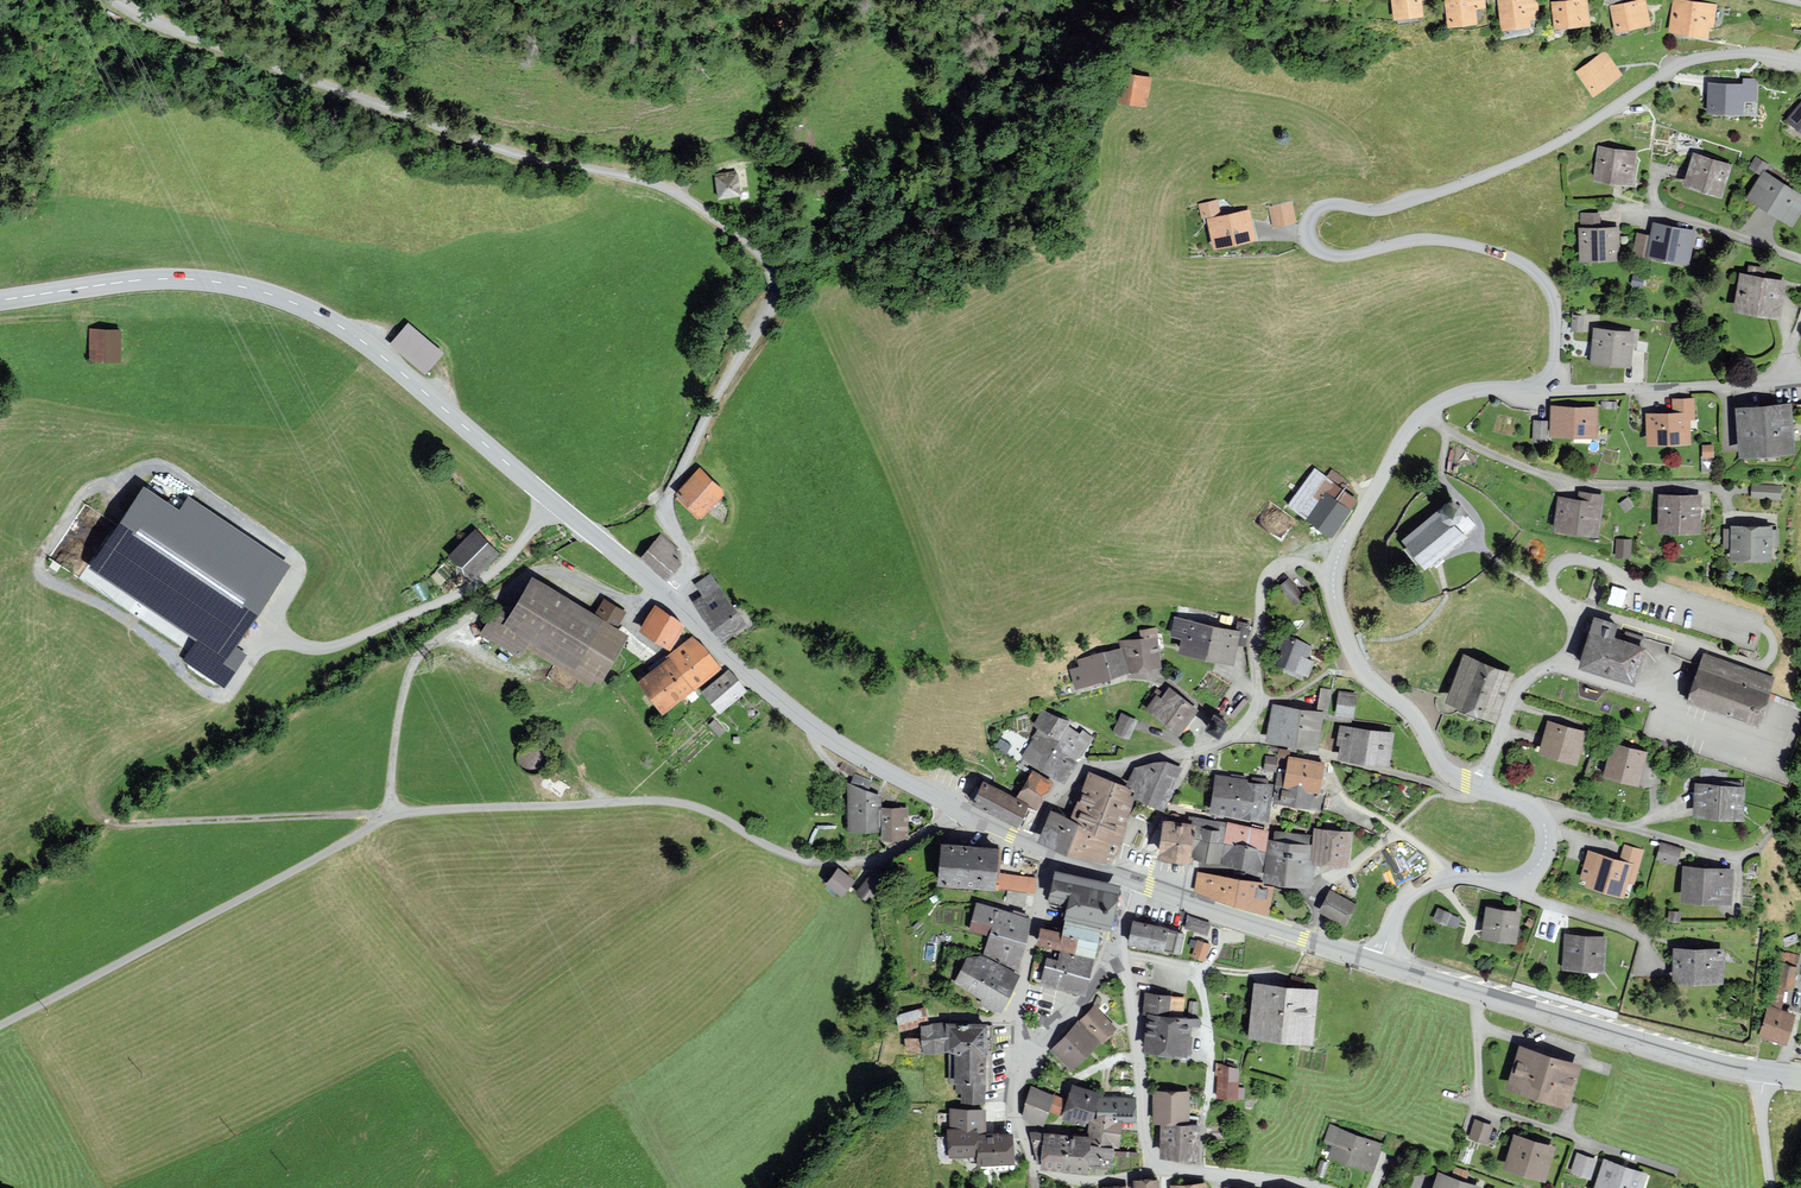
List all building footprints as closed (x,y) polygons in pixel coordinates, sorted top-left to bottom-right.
[(1396,19),(1421,17),(1419,0),(1424,0),(1394,0),(1396,19)] [(1449,27),(1476,23),(1474,8),(1485,6),(1484,0),(1445,0),(1449,27)] [(1503,30),(1528,27),(1527,18),(1538,17),(1535,0),(1499,0),(1503,30)] [(1553,4),(1555,28),(1588,26),(1586,1),(1583,1),(1583,0),(1567,0),(1568,3),(1553,4)] [(1716,7),(1675,0),(1670,31),(1707,37),(1709,26),(1713,26),(1716,7)] [(1643,1),(1612,8),(1618,32),(1648,25),(1643,1)] [(1578,73),(1595,95),(1621,76),(1604,54),(1578,73)] [(1124,74),(1121,101),(1150,105),(1153,78),(1124,74)] [(1709,85),(1708,114),(1742,115),(1742,100),(1756,100),(1756,81),(1744,81),(1744,87),(1709,85)] [(1792,122),(1800,130),(1800,111),(1792,122)] [(1599,149),(1596,181),(1633,185),(1636,153),(1599,149)] [(1694,156),(1685,186),(1721,197),(1730,167),(1694,156)] [(1766,165),(1756,158),(1750,168),(1760,175),(1766,165)] [(1748,199),(1792,226),(1800,210),(1800,196),(1764,173),(1748,199)] [(717,177),(720,198),(740,195),(737,175),(717,177)] [(1296,221),(1292,203),(1270,208),(1274,226),(1296,221)] [(1209,219),(1215,248),(1256,240),(1250,211),(1209,219)] [(1654,226),(1647,256),(1687,265),(1694,235),(1654,226)] [(1581,231),(1581,260),(1618,260),(1617,230),(1581,231)] [(1749,276),(1741,275),(1736,311),(1777,318),(1783,284),(1763,280),(1765,270),(1750,267),(1749,276)] [(410,323),(392,341),(428,374),(445,355),(410,323)] [(91,328),(91,362),(121,362),(121,328),(91,328)] [(1632,334),(1595,330),(1592,361),(1629,365),(1632,334)] [(1687,419),(1695,419),(1694,399),(1673,399),(1674,416),(1649,417),(1650,444),(1688,442),(1687,419)] [(1596,409),(1553,408),(1552,435),(1595,437),(1596,409)] [(1740,412),(1743,457),(1793,454),(1789,408),(1740,412)] [(1546,423),(1535,422),(1534,440),(1545,440),(1546,423)] [(1702,443),(1703,455),(1714,455),(1713,442),(1702,443)] [(678,496),(699,516),(723,491),(702,471),(678,496)] [(1332,534),(1356,500),(1316,472),(1292,506),(1332,534)] [(1779,498),(1779,487),(1754,485),(1753,497),(1779,498)] [(284,565),(188,502),(180,515),(145,492),(94,569),(201,639),(187,661),(224,685),(243,657),(230,648),(284,565)] [(1602,497),(1580,494),(1579,502),(1561,500),(1556,531),(1596,537),(1602,497)] [(1699,533),(1700,497),(1661,497),(1660,532),(1699,533)] [(1405,542),(1425,567),(1470,530),(1450,505),(1405,542)] [(1771,532),(1771,529),(1731,527),(1731,530),(1724,530),(1723,548),(1732,548),(1731,559),(1770,561),(1770,545),(1776,546),(1777,532),(1771,532)] [(452,557),(472,576),(495,552),(476,533),(452,557)] [(660,536),(644,556),(669,576),(678,564),(669,556),(675,549),(660,536)] [(1631,541),(1617,540),(1616,556),(1630,557),(1631,541)] [(698,604),(723,639),(744,625),(710,576),(698,585),(707,598),(698,604)] [(1288,577),(1280,584),(1295,601),(1303,595),(1288,577)] [(596,621),(534,583),(512,618),(498,610),(483,633),(517,654),(524,643),(589,683),(594,675),(600,679),(626,637),(614,629),(625,613),(607,602),(596,621)] [(643,631),(669,647),(682,627),(656,611),(643,631)] [(1232,656),(1238,628),(1176,614),(1172,630),(1183,633),(1181,645),(1232,656)] [(1639,649),(1643,638),(1627,633),(1624,644),(1612,640),(1616,625),(1596,619),(1580,668),(1633,685),(1644,651),(1639,649)] [(1161,666),(1155,629),(1140,632),(1142,641),(1125,644),(1130,672),(1161,666)] [(1311,645),(1289,635),(1279,658),(1306,670),(1311,659),(1306,657),(1311,645)] [(641,682),(663,710),(716,670),(693,641),(641,682)] [(1127,672),(1120,649),(1079,661),(1081,669),(1073,671),(1078,687),(1127,672)] [(1706,656),(1691,702),(1756,724),(1772,678),(1706,656)] [(1493,720),(1510,676),(1465,658),(1447,703),(1493,720)] [(704,692),(720,711),(745,691),(729,672),(704,692)] [(1198,707),(1171,686),(1163,697),(1157,692),(1147,705),(1180,730),(1198,707)] [(1325,714),(1329,691),(1322,690),(1318,711),(1274,703),(1268,737),(1316,746),(1322,714),(1325,714)] [(1355,693),(1340,691),(1337,711),(1351,713),(1355,693)] [(1065,722),(1044,710),(1039,720),(1044,723),(1027,752),(1060,771),(1070,753),(1077,758),(1091,735),(1077,727),(1075,731),(1063,724),(1065,722)] [(1137,718),(1122,711),(1114,728),(1129,735),(1137,718)] [(1215,711),(1208,723),(1214,727),(1219,730),(1227,718),(1215,711)] [(1387,761),(1392,730),(1341,721),(1338,740),(1343,741),(1341,754),(1387,761)] [(1576,763),(1584,734),(1550,724),(1542,754),(1576,763)] [(1638,785),(1645,754),(1613,745),(1605,777),(1638,785)] [(1275,768),(1277,753),(1266,752),(1264,767),(1275,768)] [(1322,761),(1291,756),(1288,774),(1279,773),(1275,797),(1319,804),(1322,788),(1317,787),(1322,761)] [(1163,758),(1134,765),(1127,782),(1135,791),(1163,804),(1180,765),(1163,758)] [(1042,834),(1107,861),(1135,791),(1127,782),(1093,769),(1072,816),(1052,807),(1042,834)] [(1051,781),(1033,770),(1019,793),(1037,804),(1051,781)] [(854,771),(851,780),(868,786),(872,778),(854,771)] [(1271,784),(1219,776),(1214,805),(1266,813),(1271,784)] [(1017,825),(1027,806),(985,784),(975,803),(1017,825)] [(1744,789),(1697,786),(1696,817),(1742,820),(1744,789)] [(850,789),(851,825),(877,825),(877,789),(850,789)] [(907,806),(884,806),(883,834),(907,834),(907,806)] [(1261,864),(1268,830),(1191,815),(1190,823),(1166,818),(1161,847),(1193,853),(1194,850),(1261,864)] [(1351,830),(1317,827),(1314,858),(1348,862),(1351,830)] [(1313,840),(1269,835),(1264,876),(1308,880),(1313,840)] [(997,843),(943,837),(939,877),(993,882),(997,843)] [(1634,884),(1644,851),(1625,846),(1620,862),(1589,853),(1582,878),(1590,880),(1589,886),(1622,895),(1626,881),(1634,884)] [(1680,851),(1663,846),(1658,859),(1676,864),(1680,851)] [(1006,863),(1002,886),(1035,892),(1039,870),(1006,863)] [(827,880),(841,892),(853,878),(839,866),(827,880)] [(857,891),(868,900),(888,875),(876,867),(857,891)] [(1729,904),(1732,872),(1686,869),(1684,901),(1729,904)] [(1197,887),(1267,910),(1270,885),(1200,871),(1197,887)] [(1118,887),(1056,872),(1050,895),(1072,900),(1069,914),(1109,924),(1118,887)] [(1355,902),(1331,890),(1321,908),(1345,920),(1355,902)] [(995,906),(978,902),(973,927),(990,931),(995,906)] [(1030,915),(998,906),(985,954),(1017,962),(1030,915)] [(1436,906),(1433,918),(1457,925),(1460,913),(1436,906)] [(1515,942),(1520,914),(1490,909),(1485,937),(1515,942)] [(1191,914),(1186,927),(1205,933),(1210,920),(1191,914)] [(1063,929),(1042,924),(1039,938),(1094,951),(1100,924),(1066,916),(1063,929)] [(1134,918),(1129,938),(1174,948),(1179,928),(1134,918)] [(1603,972),(1605,940),(1566,937),(1564,970),(1603,972)] [(1209,942),(1198,939),(1194,953),(1204,957),(1209,942)] [(1768,1002),(1781,1006),(1786,985),(1791,986),(1800,952),(1782,947),(1768,1002)] [(1043,980),(1083,989),(1091,955),(1062,949),(1059,959),(1048,956),(1043,980)] [(1722,984),(1722,952),(1675,951),(1675,983),(1722,984)] [(978,953),(961,982),(997,1002),(1014,973),(978,953)] [(1316,987),(1257,980),(1251,1029),(1310,1037),(1316,987)] [(1151,1008),(1147,1043),(1187,1047),(1190,1020),(1199,1021),(1199,1015),(1166,1011),(1167,993),(1147,991),(1145,1008),(1151,1008)] [(924,1005),(899,1010),(903,1026),(927,1021),(924,1005)] [(1053,1046),(1070,1065),(1112,1026),(1094,1008),(1053,1046)] [(1771,1009),(1762,1035),(1785,1043),(1794,1017),(1771,1009)] [(962,1078),(963,1098),(984,1097),(984,1078),(989,1078),(989,1022),(951,1022),(926,1025),(928,1043),(956,1043),(957,1078),(962,1078)] [(916,1050),(915,1038),(904,1039),(904,1051),(916,1050)] [(1523,1051),(1511,1089),(1566,1106),(1578,1068),(1523,1051)] [(1238,1065),(1220,1064),(1217,1095),(1242,1097),(1243,1087),(1236,1087),(1238,1065)] [(1090,1124),(1095,1107),(1096,1124),(1135,1123),(1134,1094),(1100,1094),(1100,1092),(1076,1084),(1066,1116),(1090,1124)] [(1033,1088),(1023,1114),(1044,1122),(1054,1096),(1033,1088)] [(1188,1090),(1156,1089),(1156,1115),(1188,1115),(1188,1090)] [(983,1105),(952,1105),(952,1126),(948,1127),(950,1153),(977,1150),(978,1159),(1013,1156),(1010,1129),(984,1132),(983,1105)] [(1474,1117),(1468,1137),(1488,1142),(1493,1123),(1474,1117)] [(1162,1121),(1162,1150),(1196,1151),(1197,1122),(1162,1121)] [(1331,1151),(1371,1166),(1380,1143),(1331,1124),(1327,1137),(1335,1141),(1331,1151)] [(1229,1128),(1212,1128),(1212,1142),(1229,1142),(1229,1128)] [(1047,1131),(1044,1162),(1086,1167),(1090,1136),(1047,1131)] [(1515,1133),(1505,1163),(1548,1177),(1558,1148),(1515,1133)] [(1117,1145),(1093,1144),(1092,1158),(1116,1158),(1117,1145)] [(1594,1158),(1578,1153),(1572,1169),(1589,1174),(1594,1158)] [(1594,1187),(1639,1187),(1645,1171),(1604,1157),(1594,1187)] [(1433,1187),(1478,1187),(1479,1183),(1440,1170),(1433,1187)]
